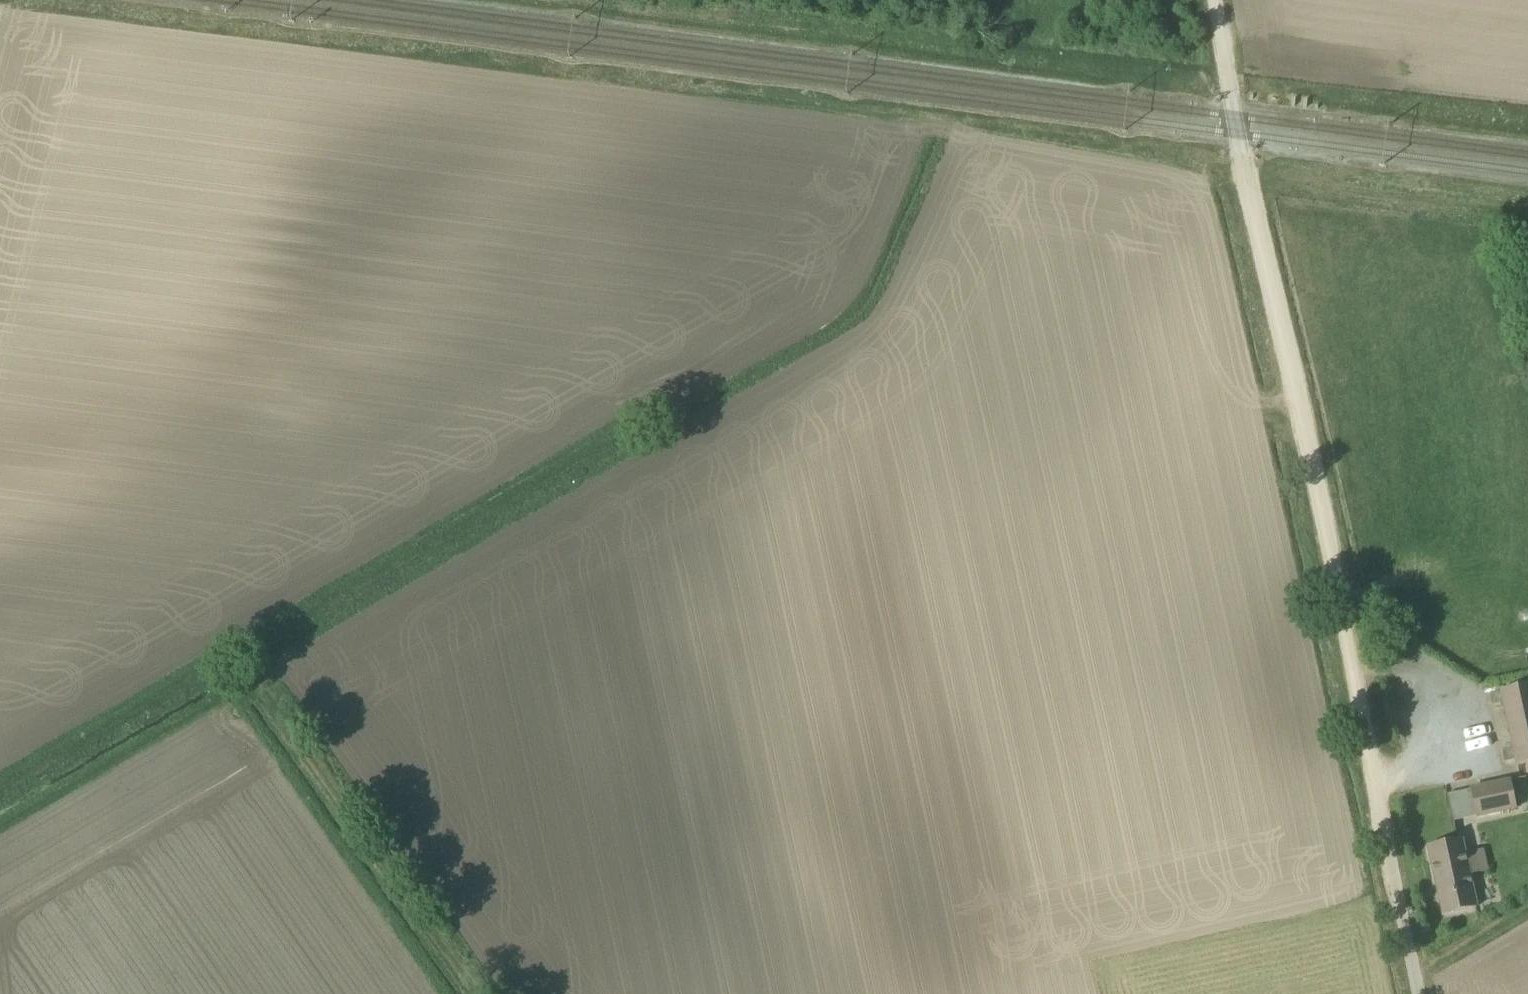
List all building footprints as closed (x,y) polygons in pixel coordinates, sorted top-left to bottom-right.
[(1527,763),(1527,683),(1500,689),(1517,765),(1527,763)] [(1516,808),(1510,780),(1471,789),(1477,816),(1516,808)] [(1484,848),(1464,853),(1460,839),(1428,847),(1444,912),(1476,904),(1469,875),(1489,870),(1484,848)]
